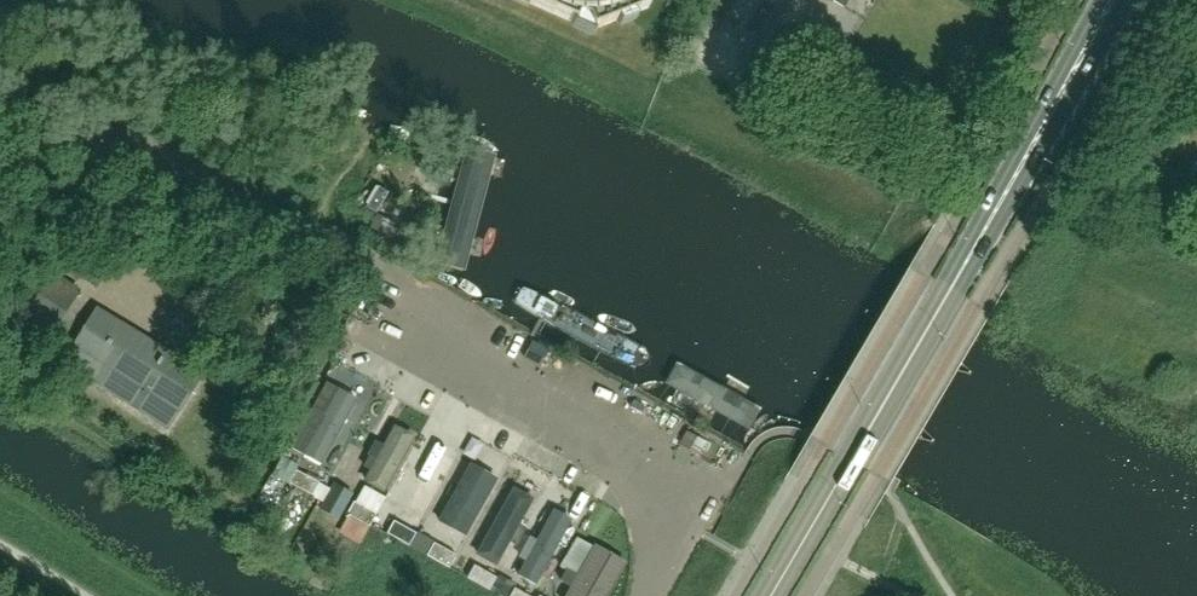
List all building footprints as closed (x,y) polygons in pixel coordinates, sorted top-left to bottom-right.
[(591,32),(624,19),(649,9),(645,0),(519,0),(591,32)] [(435,268),(464,175),(441,168),(412,261),(435,268)] [(365,187),(353,207),(372,217),(383,197),(365,187)] [(26,316),(33,321),(52,333),(80,291),(54,273),(26,316)] [(500,308),(585,354),(597,333),(512,286),(500,308)] [(203,375),(98,309),(62,366),(103,392),(167,432),(203,375)] [(745,439),(757,418),(672,371),(660,393),(745,439)] [(383,451),(376,448),(358,488),(385,500),(411,440),(391,432),(383,451)] [(343,455),(347,471),(361,468),(357,452),(343,455)] [(418,530),(421,532),(455,468),(435,457),(390,542),(407,551),(418,530)] [(324,506),(330,492),(293,477),(287,490),(324,506)] [(336,537),(360,549),(376,519),(353,506),(336,537)] [(386,537),(394,516),(379,511),(372,532),(386,537)] [(518,582),(539,592),(572,527),(551,516),(518,582)] [(626,568),(576,543),(561,573),(577,580),(569,595),(612,595),(626,568)] [(463,579),(469,563),(431,549),(425,565),(463,579)] [(496,584),(474,572),(467,584),(488,595),(489,595),(496,584)]
